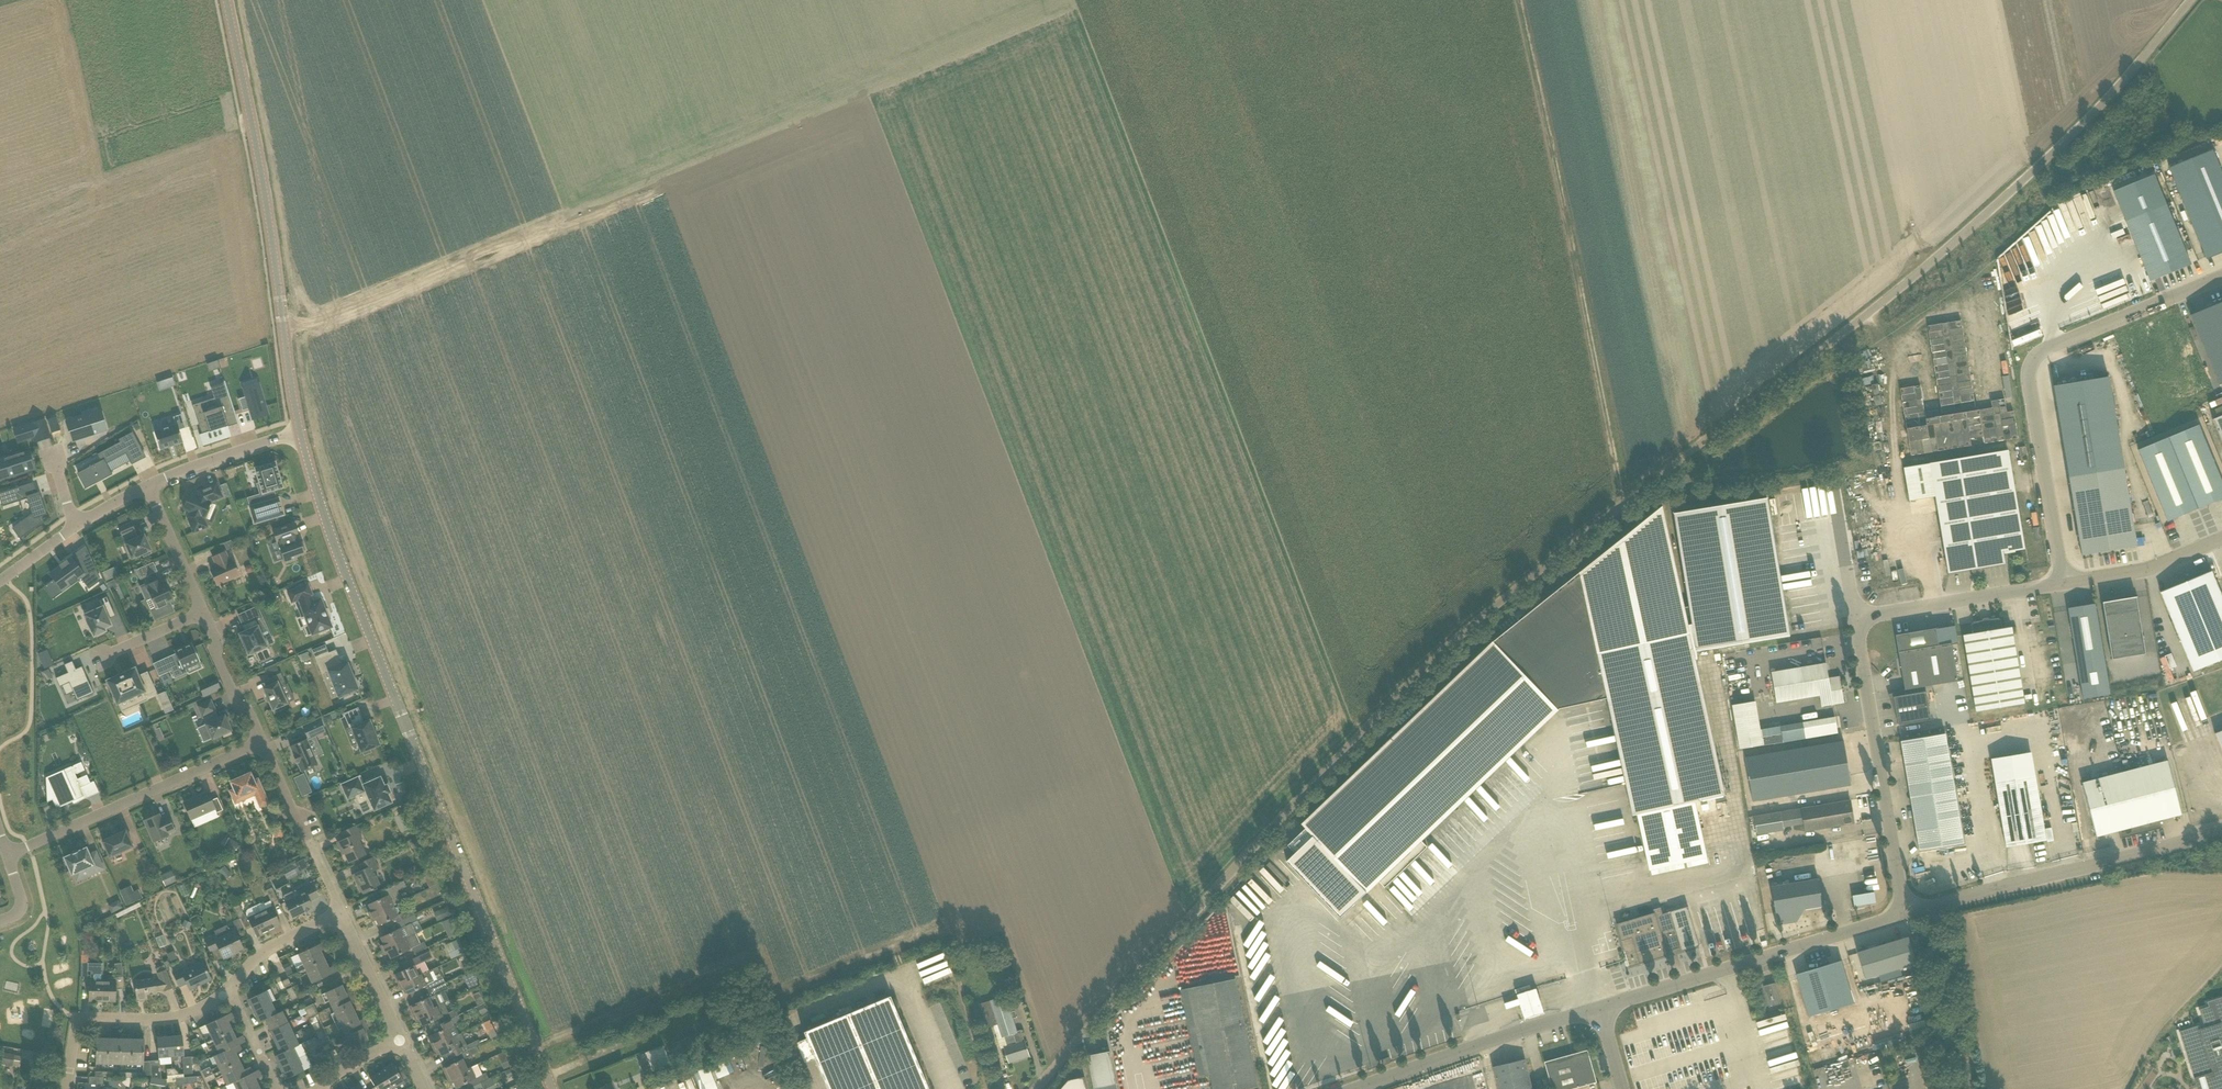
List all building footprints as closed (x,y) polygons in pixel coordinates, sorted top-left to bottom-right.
[(2205,259),(2221,252),(2221,176),(2212,151),(2168,169),(2205,259)] [(2097,219),(2086,193),(2073,198),(2067,200),(2077,227),(2097,219)] [(2191,265),(2166,204),(2125,221),(2150,281),(2191,265)] [(2056,227),(2055,244),(2064,244),(2064,227),(2056,227)] [(1983,442),(2016,437),(1994,289),(1973,292),(1973,286),(1957,289),(1959,299),(1942,301),(1943,308),(1924,311),(1927,328),(1891,333),(1903,421),(1898,421),(1902,449),(1910,448),(1910,454),(1971,445),(1970,438),(1983,436),(1983,442)] [(2191,315),(2220,385),(2221,384),(2221,302),(2191,315)] [(220,366),(218,360),(208,363),(210,369),(220,366)] [(175,386),(173,377),(165,380),(168,388),(175,386)] [(202,422),(200,423),(203,434),(219,429),(219,428),(229,425),(225,414),(236,411),(227,381),(212,386),(218,407),(199,413),(202,422)] [(250,409),(253,419),(268,414),(260,390),(246,395),(246,397),(239,399),(242,411),(250,409)] [(57,413),(47,416),(52,433),(62,430),(57,413)] [(99,432),(93,414),(67,422),(73,441),(99,432)] [(183,442),(179,430),(185,428),(181,415),(173,417),(176,425),(154,432),(160,449),(183,442)] [(2212,420),(2221,443),(2221,416),(2212,420)] [(50,437),(44,420),(31,424),(37,441),(50,437)] [(2138,450),(2168,521),(2221,499),(2221,481),(2199,425),(2138,450)] [(132,463),(145,457),(132,433),(119,439),(120,441),(97,454),(101,461),(78,473),(85,487),(95,482),(94,481),(100,478),(101,479),(111,474),(105,464),(126,453),(132,463)] [(1948,572),(1948,573),(1972,568),(1976,570),(1979,570),(1982,567),(2005,563),(2003,553),(2025,549),(2023,541),(2030,541),(2016,448),(1930,463),(1930,466),(1919,469),(1918,465),(1882,470),(1885,489),(1922,484),(1921,481),(1933,479),(1948,572)] [(35,470),(27,449),(0,458),(0,481),(35,470)] [(254,524),(284,515),(279,498),(276,499),(273,491),(283,488),(275,462),(255,468),(259,483),(257,484),(260,493),(262,492),(262,494),(265,493),(267,501),(249,507),(254,524)] [(2068,477),(2082,556),(2137,546),(2124,467),(2068,477)] [(42,497),(40,497),(39,493),(37,494),(36,490),(34,490),(32,484),(33,483),(33,482),(0,493),(3,502),(12,500),(13,503),(28,498),(33,513),(14,527),(15,529),(14,530),(20,539),(41,524),(38,520),(40,519),(38,516),(40,515),(41,517),(47,514),(42,497)] [(222,497),(216,484),(198,491),(196,497),(190,494),(184,509),(190,511),(187,517),(194,532),(199,530),(199,531),(202,530),(202,529),(207,527),(203,517),(205,517),(210,503),(209,502),(222,497)] [(225,498),(231,496),(228,490),(222,492),(225,498)] [(1684,607),(1693,652),(1790,636),(1767,498),(1674,513),(1690,606),(1684,607)] [(1725,795),(1693,652),(1684,607),(1662,506),(1493,642),(1302,824),(1306,828),(1289,845),(1296,853),(1287,861),(1341,917),(1380,881),(1386,887),(1428,846),(1422,840),(1560,709),(1607,698),(1633,815),(1637,814),(1650,870),(1707,857),(1695,802),(1725,795)] [(132,522),(118,528),(122,536),(123,536),(126,543),(125,543),(132,558),(143,554),(144,556),(150,553),(149,551),(151,550),(144,535),(138,538),(135,531),(135,530),(132,522)] [(300,543),(298,535),(294,523),(273,531),(277,542),(278,542),(285,563),(295,559),(294,556),(304,553),(303,551),(305,550),(302,542),(300,543)] [(227,550),(234,547),(231,540),(224,543),(227,550)] [(217,585),(220,584),(221,587),(228,583),(227,581),(239,576),(232,560),(229,561),(225,552),(213,557),(216,564),(218,563),(219,566),(211,570),(217,585)] [(100,580),(91,559),(79,567),(72,558),(50,574),(62,590),(81,576),(89,588),(100,580)] [(140,578),(146,576),(156,571),(153,563),(137,570),(140,578)] [(102,571),(105,580),(117,575),(114,566),(102,571)] [(2193,672),(2221,660),(2221,596),(2212,571),(2160,592),(2193,672)] [(169,602),(173,600),(168,589),(167,589),(165,586),(166,585),(165,582),(162,583),(160,579),(141,587),(146,600),(151,598),(155,608),(151,610),(154,618),(173,609),(169,602)] [(298,600),(312,635),(318,632),(320,635),(326,632),(326,630),(326,629),(332,627),(321,599),(313,602),(310,595),(312,594),(308,584),(288,592),(292,602),(298,600)] [(102,607),(85,615),(94,636),(96,635),(97,637),(104,634),(103,632),(105,631),(105,630),(104,628),(109,626),(111,625),(108,619),(115,616),(107,597),(99,600),(102,607)] [(2103,603),(2112,659),(2146,654),(2136,598),(2138,597),(2102,602),(2103,603)] [(2095,604),(2068,608),(2077,663),(2083,699),(2110,695),(2104,659),(2095,604)] [(260,662),(271,657),(270,654),(272,654),(269,648),(267,648),(255,620),(261,617),(257,607),(239,615),(246,631),(239,634),(243,643),(244,642),(246,646),(244,646),(248,655),(255,652),(260,662)] [(2024,704),(2012,627),(2002,628),(2000,620),(1998,618),(1990,619),(1988,622),(1984,623),(1982,621),(1973,622),(1972,625),(1973,633),(1963,635),(1976,712),(2024,704)] [(1896,635),(1899,652),(1905,690),(1958,681),(1952,643),(1942,645),(1939,645),(1936,629),(1896,635)] [(1778,658),(1807,653),(1804,640),(1775,645),(1778,658)] [(175,661),(174,659),(166,662),(173,678),(181,675),(179,670),(184,668),(200,661),(196,651),(197,650),(194,644),(193,644),(192,643),(176,650),(180,659),(175,661)] [(1770,647),(1739,648),(1739,660),(1771,659),(1770,647)] [(336,650),(316,659),(322,674),(328,672),(338,697),(358,689),(348,663),(342,666),(336,650)] [(307,652),(298,655),(301,662),(309,658),(307,652)] [(1728,653),(1723,655),(1729,680),(1734,679),(1728,653)] [(42,661),(45,667),(53,664),(50,658),(42,661)] [(77,700),(94,693),(90,684),(88,684),(84,676),(86,675),(82,666),(76,669),(72,661),(64,665),(67,673),(56,678),(59,687),(69,682),(77,700)] [(1822,706),(1844,703),(1840,676),(1829,678),(1826,663),(1815,665),(1772,672),(1777,703),(1820,695),(1822,706)] [(155,691),(147,672),(138,676),(135,668),(107,680),(117,704),(143,692),(145,696),(155,691)] [(46,680),(52,678),(49,669),(43,672),(46,680)] [(168,673),(160,677),(164,685),(172,682),(168,673)] [(274,709),(275,712),(283,708),(282,705),(287,703),(280,687),(286,684),(281,673),(269,679),(271,685),(263,688),(273,710),(274,709)] [(219,681),(201,689),(204,697),(222,688),(219,681)] [(164,713),(173,709),(165,690),(156,694),(164,713)] [(1926,692),(1894,697),(1898,725),(1931,720),(1926,692)] [(211,700),(197,706),(202,717),(203,717),(206,724),(205,724),(212,739),(223,734),(224,737),(231,734),(230,731),(231,731),(224,715),(218,718),(215,711),(216,711),(211,700)] [(1755,701),(1732,705),(1740,749),(1762,745),(1755,701)] [(2182,814),(2154,707),(2068,730),(2096,836),(2124,829),(2126,837),(2156,829),(2154,822),(2182,814)] [(363,722),(358,708),(343,714),(349,729),(351,728),(361,752),(363,752),(364,755),(371,752),(369,749),(379,745),(369,720),(363,722)] [(332,721),(332,719),(338,717),(337,716),(339,715),(337,711),(323,717),(325,724),(332,721)] [(1835,717),(1781,726),(1784,742),(1838,733),(1835,717)] [(320,718),(303,727),(308,740),(326,731),(320,718)] [(1901,741),(1920,850),(1964,843),(1945,734),(1901,741)] [(297,762),(301,771),(318,764),(306,739),(290,746),(294,755),(293,755),(297,763),(297,762)] [(1819,790),(1851,785),(1844,741),(1745,757),(1755,816),(1781,811),(1821,805),(1819,790)] [(72,766),(46,778),(55,798),(53,799),(57,808),(85,796),(81,787),(91,783),(87,774),(77,779),(72,766)] [(312,792),(304,774),(294,778),(302,796),(312,792)] [(1995,781),(2003,826),(2024,822),(2028,843),(2046,840),(2035,774),(1995,781)] [(234,790),(230,791),(235,803),(243,799),(242,795),(253,790),(260,807),(268,803),(258,779),(254,781),(251,776),(247,778),(246,775),(231,782),(234,790)] [(375,778),(366,781),(367,782),(368,783),(361,786),(358,778),(342,785),(348,798),(362,792),(370,810),(374,808),(374,809),(391,802),(386,793),(389,792),(389,794),(390,793),(386,784),(385,785),(386,786),(384,787),(380,778),(375,780),(375,778)] [(208,792),(184,803),(191,819),(215,809),(216,813),(223,810),(217,798),(211,800),(208,792)] [(1784,827),(1804,824),(1806,831),(1854,823),(1851,800),(1802,808),(1781,812),(1784,827)] [(1707,807),(1710,817),(1718,815),(1715,805),(1707,807)] [(1755,816),(1754,816),(1757,835),(1784,830),(1784,827),(1781,812),(1781,811),(1755,816)] [(175,830),(168,815),(156,820),(154,816),(144,820),(154,842),(169,835),(168,834),(175,830)] [(356,826),(342,833),(345,839),(337,843),(343,854),(345,853),(349,862),(365,855),(358,840),(361,838),(356,826)] [(110,837),(110,838),(102,841),(109,857),(133,847),(126,831),(118,834),(117,833),(110,837)] [(234,851),(238,842),(228,837),(224,846),(234,851)] [(89,875),(104,869),(96,851),(89,854),(86,848),(78,851),(77,850),(72,853),(72,854),(64,858),(72,875),(86,869),(89,875)] [(359,885),(363,894),(374,889),(373,888),(380,884),(373,871),(378,869),(373,856),(360,863),(363,869),(352,874),(358,886),(359,885)] [(308,867),(304,859),(303,858),(282,869),(287,879),(308,867)] [(172,870),(160,874),(164,885),(176,881),(172,870)] [(274,880),(278,888),(288,883),(284,875),(274,880)] [(1772,887),(1776,913),(1778,925),(1797,921),(1804,909),(1823,906),(1818,879),(1772,887)] [(396,892),(397,891),(406,887),(404,881),(380,892),(383,898),(369,904),(372,911),(368,912),(370,916),(393,906),(399,903),(397,899),(398,897),(396,892)] [(286,902),(293,917),(312,908),(309,901),(318,897),(312,885),(293,894),(290,893),(284,895),(283,897),(286,902)] [(127,905),(143,898),(139,889),(134,892),(131,886),(120,891),(127,905)] [(260,903),(256,905),(269,931),(281,925),(272,907),(270,904),(278,900),(272,887),(266,890),(271,901),(265,903),(260,903)] [(1874,892),(1853,895),(1855,906),(1876,902),(1874,892)] [(119,900),(109,904),(112,911),(122,907),(119,900)] [(233,906),(233,907),(239,919),(245,916),(239,903),(233,906)] [(246,915),(248,919),(257,937),(269,931),(256,905),(247,909),(246,911),(246,913),(246,915)] [(393,906),(370,916),(372,919),(375,918),(379,925),(397,916),(396,914),(398,913),(399,911),(398,908),(395,908),(394,908),(393,906)] [(1682,951),(1699,946),(1688,906),(1663,914),(1661,911),(1617,924),(1629,967),(1668,955),(1667,952),(1681,948),(1682,951)] [(447,907),(441,909),(445,917),(451,915),(447,907)] [(412,909),(401,914),(399,915),(402,920),(415,914),(412,909)] [(380,946),(382,949),(415,934),(410,924),(418,920),(415,914),(402,920),(405,926),(381,937),(384,944),(380,946)] [(444,930),(455,925),(451,917),(441,922),(444,930)] [(239,919),(233,922),(235,926),(237,930),(243,927),(239,919)] [(91,930),(80,931),(82,943),(90,942),(89,938),(92,938),(91,930)] [(230,954),(243,948),(235,931),(218,939),(216,935),(205,940),(210,951),(218,947),(224,959),(231,956),(230,954)] [(420,944),(415,934),(382,949),(384,952),(387,951),(391,958),(410,949),(412,948),(414,953),(427,948),(424,942),(420,944)] [(1917,963),(1909,937),(1857,952),(1865,979),(1917,963)] [(459,939),(453,942),(456,950),(448,953),(451,959),(465,953),(459,939)] [(327,948),(324,942),(298,954),(303,964),(296,967),(298,972),(325,959),(321,951),(327,948)] [(394,975),(399,985),(426,972),(422,963),(422,962),(432,957),(429,951),(420,956),(402,964),(405,970),(394,975)] [(312,983),(337,971),(334,965),(328,967),(325,959),(298,972),(300,977),(308,973),(312,983)] [(1854,1003),(1841,960),(1796,974),(1809,1017),(1854,1003)] [(200,984),(211,979),(202,962),(182,972),(181,969),(173,972),(180,986),(187,983),(190,989),(196,986),(196,985),(200,984)] [(103,981),(102,1001),(116,1002),(116,987),(124,986),(122,963),(115,964),(116,978),(109,978),(109,981),(103,981)] [(285,972),(291,969),(289,963),(283,966),(285,972)] [(166,970),(158,973),(161,980),(154,981),(153,978),(134,981),(137,1000),(147,998),(146,994),(156,993),(156,990),(164,989),(164,991),(173,987),(166,970)] [(426,972),(399,985),(401,988),(404,986),(408,994),(420,988),(422,993),(445,983),(442,977),(434,981),(429,970),(426,972)] [(479,984),(472,971),(463,975),(469,989),(479,984)] [(281,982),(284,987),(291,983),(288,978),(281,982)] [(1182,989),(1200,1076),(1210,1074),(1213,1088),(1247,1088),(1258,1087),(1236,979),(1182,989)] [(89,980),(89,1001),(102,1001),(103,981),(89,980)] [(409,1006),(414,1017),(440,1004),(436,995),(438,994),(448,989),(445,983),(422,993),(425,999),(409,1006)] [(1769,1007),(1781,1004),(1775,983),(1763,986),(1769,1007)] [(1008,984),(1001,987),(1005,996),(1012,994),(1008,984)] [(325,992),(329,1000),(338,1020),(355,1012),(351,1004),(355,1002),(354,999),(353,999),(351,995),(351,994),(350,991),(346,993),(342,985),(325,992)] [(295,992),(293,989),(292,987),(286,990),(289,995),(295,992)] [(265,991),(248,999),(254,1011),(271,1002),(265,991)] [(980,1004),(985,1021),(987,1028),(998,1024),(1002,1038),(1006,1036),(1010,1047),(1006,1048),(1010,1062),(1029,1056),(1021,1031),(1017,1032),(1006,996),(991,1001),(980,1004)] [(889,997),(803,1032),(827,1088),(927,1088),(889,997)] [(271,1002),(254,1011),(259,1022),(265,1019),(277,1013),(271,1002)] [(438,1018),(441,1023),(458,1015),(455,1009),(448,1013),(444,1003),(440,1004),(414,1017),(416,1020),(419,1018),(423,1025),(438,1018)] [(307,1013),(313,1010),(310,1005),(304,1008),(307,1013)] [(315,1016),(313,1010),(307,1013),(309,1019),(315,1016)] [(265,1019),(270,1030),(287,1022),(282,1011),(277,1013),(265,1019)] [(210,1034),(203,1038),(205,1042),(232,1030),(228,1021),(234,1019),(231,1012),(206,1025),(210,1034)] [(364,1031),(368,1029),(366,1026),(364,1022),(363,1019),(359,1021),(355,1012),(338,1020),(351,1048),(368,1040),(364,1031)] [(461,1022),(458,1015),(441,1023),(434,1027),(437,1032),(428,1036),(433,1047),(458,1035),(454,1025),(457,1024),(461,1022)] [(2218,1019),(2220,1023),(2215,1025),(2213,1017),(2203,1020),(2205,1028),(2201,1029),(2199,1025),(2180,1031),(2192,1069),(2203,1066),(2205,1075),(2197,1078),(2201,1088),(2221,1088),(2221,1018),(2218,1019)] [(276,1042),(293,1034),(287,1022),(270,1030),(276,1042)] [(1912,1041),(1930,1036),(1927,1025),(1909,1030),(1912,1041)] [(205,1042),(208,1047),(215,1044),(219,1053),(239,1044),(245,1041),(242,1035),(236,1038),(232,1030),(205,1042)] [(469,1049),(466,1045),(461,1033),(458,1035),(433,1047),(434,1050),(438,1048),(441,1055),(445,1053),(448,1059),(456,1055),(469,1049)] [(293,1034),(276,1042),(281,1053),(293,1047),(298,1045),(293,1034)] [(698,1043),(694,1035),(673,1043),(676,1052),(698,1043)] [(170,1037),(171,1056),(172,1060),(178,1060),(177,1055),(184,1055),(182,1036),(170,1037)] [(171,1056),(170,1037),(157,1038),(158,1057),(171,1056)] [(96,1038),(96,1063),(120,1064),(120,1038),(96,1038)] [(144,1039),(120,1038),(120,1064),(143,1064),(143,1074),(152,1075),(150,1061),(144,1061),(144,1039)] [(193,1047),(199,1044),(196,1038),(190,1041),(193,1047)] [(474,1041),(466,1045),(469,1049),(476,1046),(474,1041)] [(219,1053),(212,1056),(217,1066),(211,1069),(213,1074),(240,1061),(236,1053),(242,1050),(239,1044),(219,1053)] [(671,1064),(663,1045),(644,1052),(652,1071),(671,1064)] [(470,1049),(469,1049),(456,1055),(459,1061),(443,1068),(448,1079),(467,1070),(467,1069),(462,1060),(479,1052),(476,1046),(470,1049)] [(281,1053),(275,1056),(280,1067),(298,1059),(293,1047),(281,1053)] [(1545,1062),(1552,1088),(1573,1088),(1597,1082),(1588,1050),(1545,1062)] [(1116,1084),(1110,1051),(1089,1055),(1095,1088),(1117,1088),(1116,1084)] [(1,1064),(13,1066),(15,1054),(3,1052),(1,1064)] [(322,1062),(328,1059),(326,1053),(320,1056),(322,1062)] [(191,1057),(183,1058),(184,1074),(193,1073),(191,1057)] [(298,1059),(280,1067),(286,1079),(303,1071),(298,1059)] [(716,1077),(728,1073),(724,1059),(712,1063),(716,1077)] [(1493,1066),(1498,1088),(1532,1088),(1525,1059),(1493,1066)] [(160,1060),(150,1061),(152,1075),(152,1078),(161,1079),(160,1060)] [(226,1086),(233,1082),(253,1073),(252,1072),(250,1067),(244,1070),(240,1061),(213,1074),(215,1078),(221,1076),(226,1086)] [(381,1071),(392,1088),(405,1088),(411,1085),(403,1071),(399,1073),(393,1064),(381,1071)] [(477,1064),(471,1067),(467,1069),(467,1070),(448,1079),(449,1082),(453,1080),(456,1087),(465,1083),(468,1088),(481,1082),(488,1079),(486,1073),(482,1074),(477,1064)] [(700,1088),(718,1088),(710,1066),(693,1072),(700,1088)] [(259,1087),(255,1079),(261,1076),(258,1070),(252,1072),(253,1073),(233,1082),(236,1088),(255,1088),(259,1087)] [(381,1071),(370,1078),(375,1087),(371,1088),(392,1088),(381,1071)] [(1877,1071),(1864,1073),(1867,1086),(1879,1083),(1877,1071)] [(1085,1077),(1069,1080),(1061,1088),(1087,1088),(1085,1077)]
